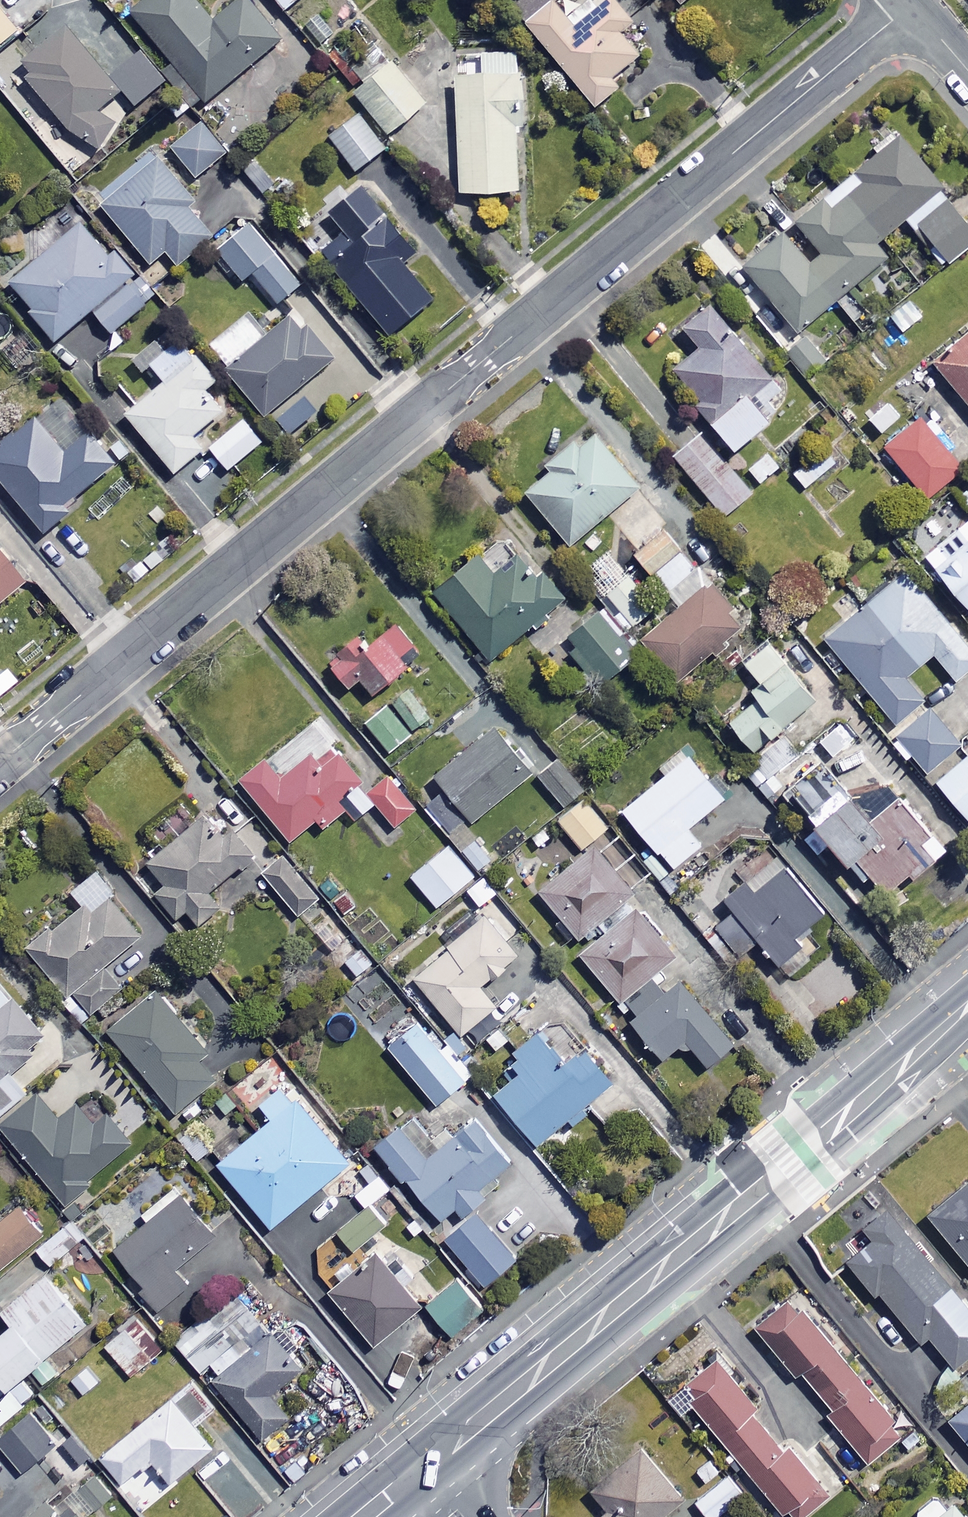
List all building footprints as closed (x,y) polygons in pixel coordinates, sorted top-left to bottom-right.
[(197,0),(151,0),(134,13),(207,105),(285,43),(251,0),(245,0),(215,23),(197,0)] [(289,12),(304,0),(279,0),(289,12)] [(557,0),(516,0),(513,3),(599,110),(623,91),(615,81),(643,58),(624,35),(637,25),(617,0),(612,0),(599,10),(593,3),(572,19),(557,0)] [(0,7),(0,50),(21,32),(0,7)] [(126,94),(72,31),(25,70),(95,154),(121,131),(105,112),(126,94)] [(525,106),(523,53),(466,55),(467,80),(461,80),(465,196),(523,194),(520,106),(525,106)] [(145,56),(118,78),(140,106),(168,83),(145,56)] [(429,107),(396,65),(359,94),(391,136),(429,107)] [(388,150),(360,114),(332,135),(359,172),(388,150)] [(229,154),(204,125),(175,149),(200,178),(229,154)] [(800,333),(890,256),(879,244),(909,218),(947,261),(967,243),(967,218),(898,137),(798,224),(825,256),(818,262),(790,231),(745,269),(800,333)] [(197,198),(165,160),(108,208),(156,265),(171,252),(184,267),(218,238),(189,205),(197,198)] [(418,249),(369,190),(337,216),(351,233),(326,254),(395,337),(438,301),(405,260),(418,249)] [(41,316),(37,321),(62,348),(99,312),(121,336),(156,302),(82,224),(14,288),(41,316)] [(304,288),(255,230),(225,255),(247,282),(252,278),(279,309),(304,288)] [(698,405),(741,459),(782,426),(757,395),(773,381),(713,307),(687,328),(704,350),(679,370),(703,401),(698,405)] [(339,361),(301,316),(234,373),(272,418),(339,361)] [(813,337),(786,359),(804,382),(832,361),(813,337)] [(935,366),(967,405),(967,338),(935,366)] [(130,415),(179,475),(207,451),(197,438),(227,413),(210,392),(221,382),(186,339),(153,365),(169,384),(130,415)] [(89,439),(60,405),(0,455),(0,474),(50,533),(74,512),(71,508),(119,467),(93,436),(89,439)] [(265,442),(244,419),(211,448),(231,472),(265,442)] [(925,420),(890,452),(934,500),(967,469),(967,468),(925,420)] [(640,491),(590,431),(548,466),(554,473),(529,495),(572,547),(640,491)] [(753,496),(703,434),(675,457),(725,519),(753,496)] [(819,441),(787,466),(806,490),(837,465),(819,441)] [(782,468),(770,453),(749,470),(761,485),(782,468)] [(697,571),(648,512),(632,525),(638,533),(626,543),(668,595),(697,571)] [(967,605),(967,527),(930,559),(967,605)] [(0,552),(0,601),(24,582),(0,552)] [(616,553),(591,573),(634,627),(659,607),(616,553)] [(499,578),(485,560),(441,595),(495,661),(569,602),(548,576),(541,582),(523,559),(499,578)] [(816,651),(838,678),(851,668),(888,712),(876,722),(911,763),(918,757),(928,770),(961,743),(909,680),(937,657),(958,682),(967,674),(967,643),(909,573),(816,651)] [(746,627),(710,586),(646,642),(682,683),(746,627)] [(638,658),(605,614),(569,641),(602,685),(638,658)] [(426,657),(399,625),(369,651),(360,640),(331,664),(352,690),(364,680),(378,697),(426,657)] [(745,666),(762,686),(756,692),(760,698),(732,722),(769,765),(753,779),(776,806),(821,768),(801,744),(834,716),(772,643),(745,666)] [(392,703),(417,733),(436,717),(411,687),(392,703)] [(417,733),(392,703),(368,724),(393,753),(417,733)] [(536,774),(500,730),(441,778),(476,822),(536,774)] [(349,797),(365,817),(379,806),(363,786),(368,782),(337,742),(288,781),(271,759),(244,781),(293,843),(323,820),(329,828),(346,814),(339,805),(349,797)] [(726,801),(692,758),(625,813),(673,872),(702,848),(689,831),(726,801)] [(562,760),(539,778),(565,810),(587,792),(562,760)] [(943,784),(967,814),(967,764),(943,784)] [(392,775),(371,791),(399,827),(420,811),(392,775)] [(947,853),(892,789),(862,814),(845,793),(813,820),(857,872),(865,865),(894,898),(947,853)] [(479,874),(493,863),(477,843),(480,841),(445,796),(428,809),(479,874)] [(613,830),(587,799),(562,820),(587,851),(613,830)] [(224,843),(205,819),(149,863),(168,887),(159,894),(179,920),(189,912),(201,927),(223,909),(211,893),(257,857),(237,832),(224,843)] [(475,879),(449,846),(412,876),(438,909),(475,879)] [(579,940),(595,926),(603,936),(635,910),(627,901),(633,896),(596,850),(542,894),(579,940)] [(322,902),(287,857),(266,874),(301,918),(322,902)] [(828,916),(779,859),(728,903),(736,913),(718,928),(745,960),(763,945),(793,981),(823,955),(806,935),(828,916)] [(109,965),(144,939),(98,875),(74,892),(87,910),(34,948),(72,1001),(79,996),(94,1015),(128,990),(109,965)] [(497,894),(486,879),(467,894),(478,909),(497,894)] [(624,1004),(654,980),(648,972),(673,952),(640,911),(584,956),(624,1004)] [(523,957),(491,918),(419,979),(466,1036),(502,1006),(486,988),(523,957)] [(363,950),(346,964),(359,979),(376,965),(363,950)] [(654,980),(624,1004),(669,1060),(690,1043),(711,1069),(737,1048),(687,986),(670,1000),(654,980)] [(30,1094),(12,1073),(50,1041),(0,982),(0,1119),(30,1094)] [(207,1054),(159,995),(111,1035),(178,1117),(218,1084),(198,1061),(207,1054)] [(499,1026),(482,1039),(496,1057),(513,1044),(499,1026)] [(467,1084),(419,1027),(392,1050),(439,1107),(467,1084)] [(572,1066),(542,1029),(507,1058),(524,1078),(501,1097),(545,1150),(621,1088),(590,1051),(572,1066)] [(351,1167),(288,1085),(261,1106),(274,1123),(222,1165),(272,1229),(351,1167)] [(63,1122),(42,1096),(4,1126),(66,1204),(135,1148),(94,1097),(63,1122)] [(516,1165),(483,1122),(432,1163),(406,1130),(381,1150),(409,1184),(414,1180),(447,1222),(460,1211),(467,1220),(488,1203),(480,1193),(516,1165)] [(213,1151),(195,1129),(181,1140),(199,1162),(213,1151)] [(392,1192),(380,1178),(359,1195),(370,1209),(392,1192)] [(932,1214),(967,1258),(967,1186),(932,1214)] [(221,1238),(182,1187),(146,1214),(153,1223),(119,1249),(176,1324),(198,1308),(175,1278),(213,1249),(211,1246),(221,1238)] [(340,1234),(354,1252),(391,1222),(376,1204),(340,1234)] [(0,1229),(0,1271),(51,1233),(31,1206),(0,1229)] [(889,1213),(865,1233),(875,1245),(850,1265),(877,1297),(881,1294),(923,1346),(931,1340),(956,1371),(967,1361),(967,1309),(889,1213)] [(85,1241),(72,1225),(39,1250),(52,1266),(85,1241)] [(422,1309),(380,1258),(334,1295),(376,1346),(422,1309)] [(1,1430),(24,1411),(22,1407),(64,1372),(52,1358),(91,1326),(50,1276),(6,1313),(17,1325),(0,1339),(0,1429),(1,1430)] [(487,1314),(462,1282),(431,1305),(456,1337),(487,1314)] [(225,1372),(272,1336),(240,1293),(178,1339),(205,1375),(219,1364),(225,1372)] [(905,1438),(796,1303),(760,1331),(798,1378),(805,1373),(836,1412),(830,1418),(869,1467),(905,1438)] [(136,1321),(106,1345),(132,1378),(162,1354),(136,1321)] [(307,1371),(278,1334),(219,1381),(266,1439),(293,1417),(276,1396),(307,1371)] [(723,1363),(688,1390),(787,1516),(803,1516),(831,1495),(795,1449),(788,1454),(755,1412),(759,1409),(723,1363)] [(216,1451),(196,1425),(214,1412),(196,1387),(104,1456),(126,1485),(157,1461),(174,1483),(216,1451)] [(953,1425),(967,1443),(967,1413),(953,1425)] [(34,1414),(0,1442),(0,1445),(26,1475),(60,1446),(34,1414)] [(588,1490),(610,1516),(662,1516),(684,1499),(642,1447),(588,1490)] [(712,1457),(696,1470),(710,1487),(694,1499),(708,1516),(719,1516),(744,1498),(712,1457)] [(98,1476),(80,1490),(97,1513),(115,1499),(98,1476)] [(937,1501),(917,1516),(918,1516),(963,1516),(954,1506),(946,1512),(937,1501)] [(50,1506),(36,1516),(59,1516),(50,1506)]
